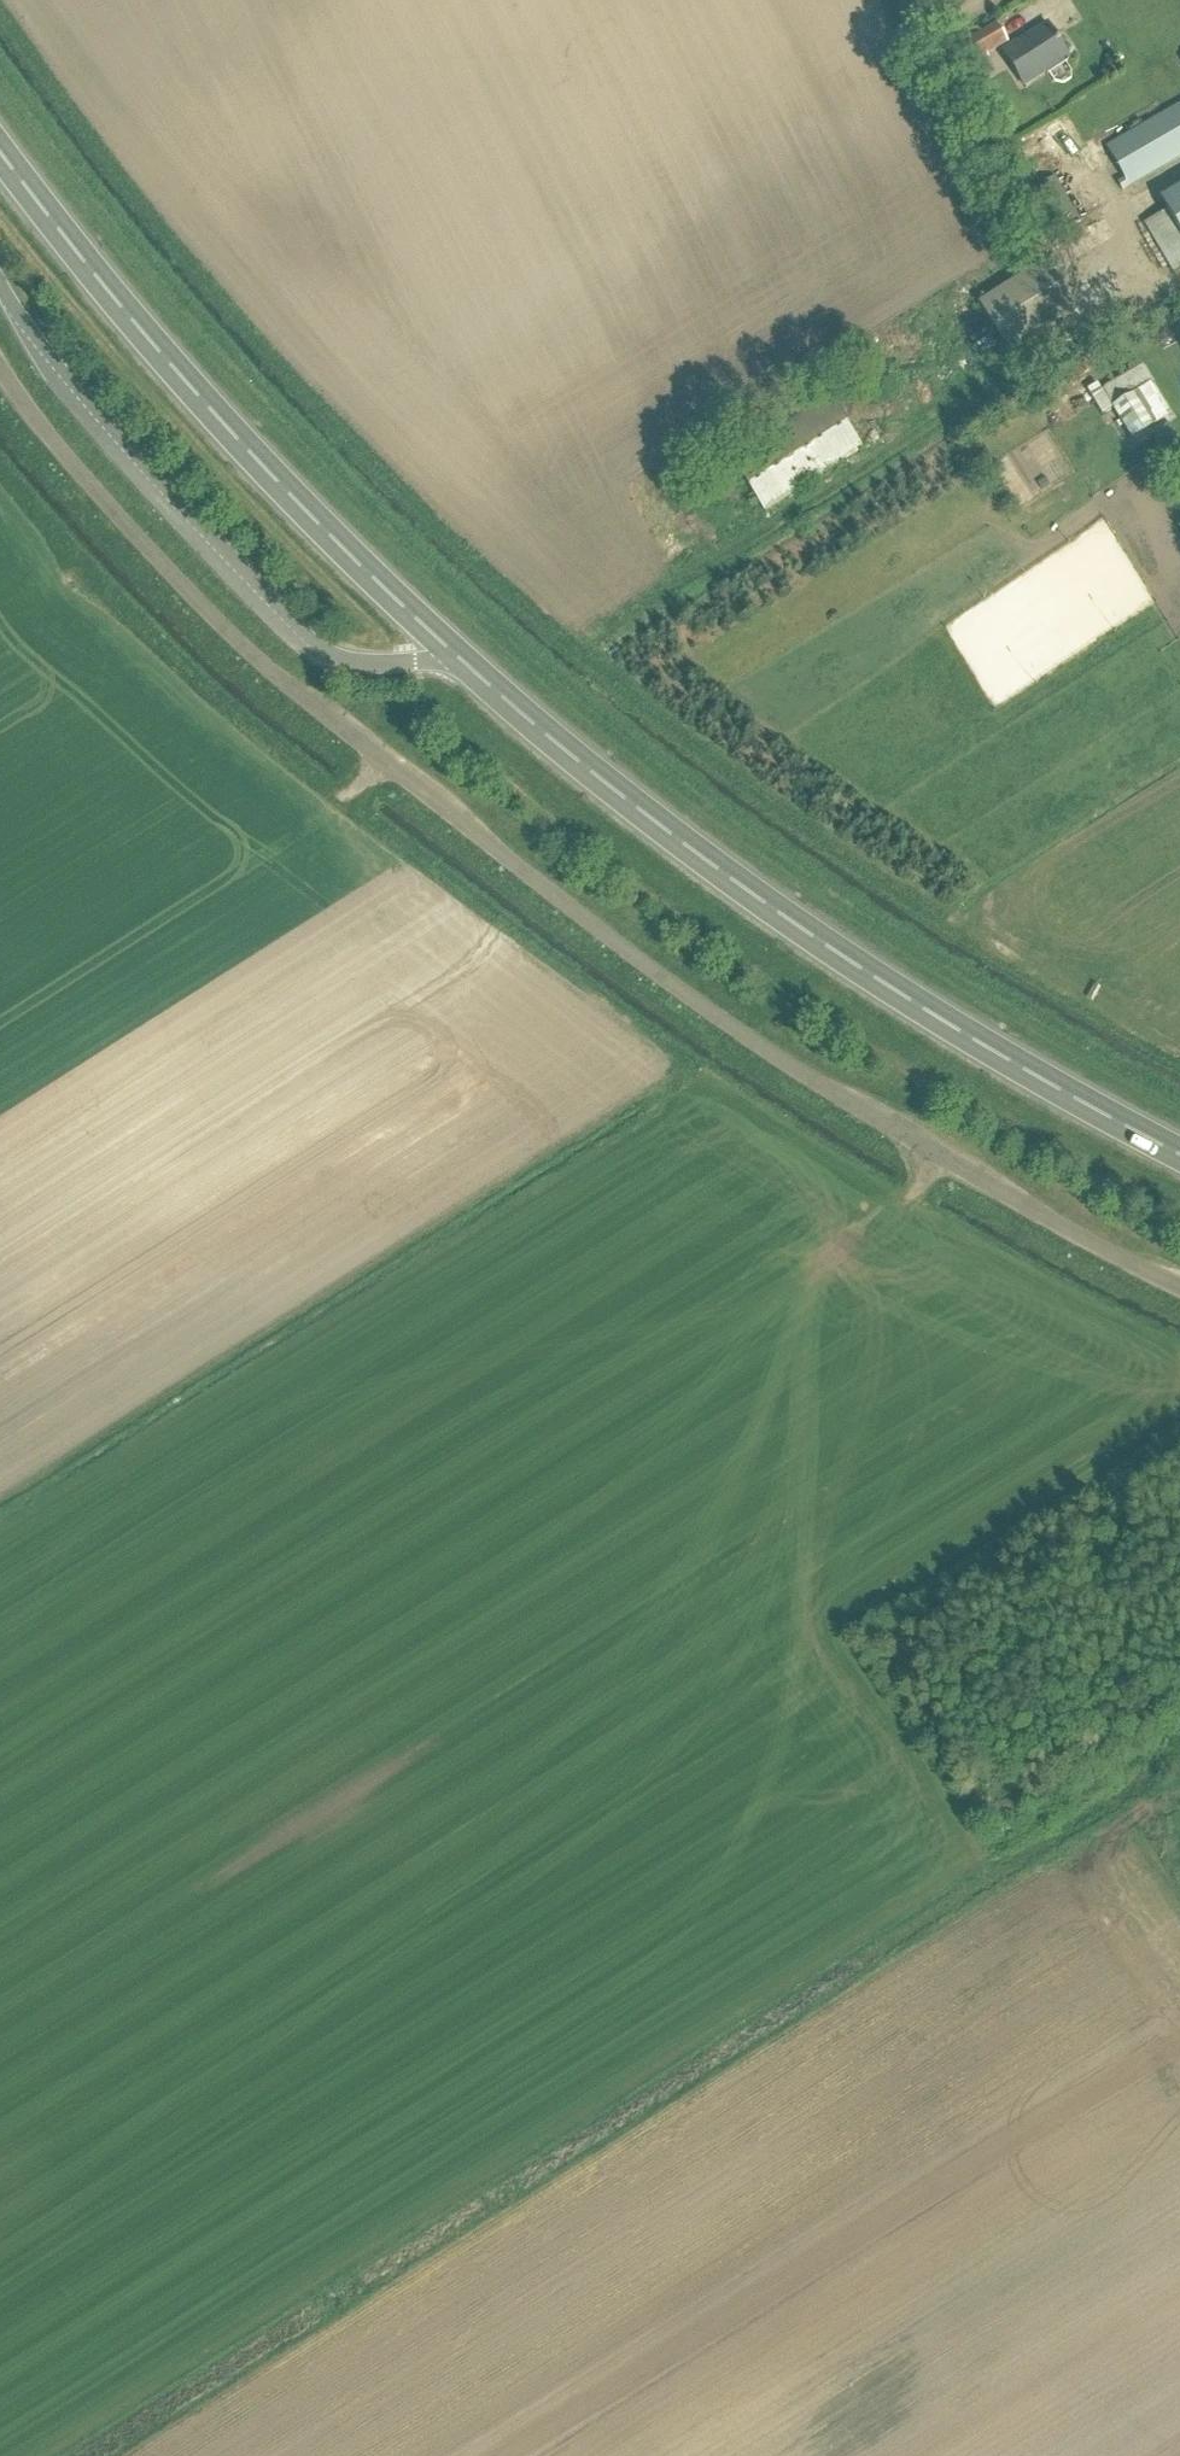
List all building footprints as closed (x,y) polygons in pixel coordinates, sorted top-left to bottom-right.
[(989,60),(987,56),(1007,44),(995,24),(954,48),(968,72),(989,60)] [(1041,28),(1003,51),(1024,85),(1066,59),(1050,32),(1045,35),(1041,28)] [(1105,148),(1128,187),(1179,157),(1179,104),(1105,148)] [(1055,177),(1036,188),(1055,221),(1073,210),(1055,177)] [(1166,211),(1179,234),(1179,202),(1166,211)] [(976,304),(1009,355),(1075,313),(1043,262),(976,304)] [(1092,354),(1063,371),(1071,383),(1099,366),(1092,354)] [(1097,385),(1086,391),(1101,415),(1111,409),(1130,439),(1170,415),(1150,383),(1151,382),(1141,366),(1101,391),(1097,385)] [(732,461),(764,511),(861,448),(829,398),(732,461)]
